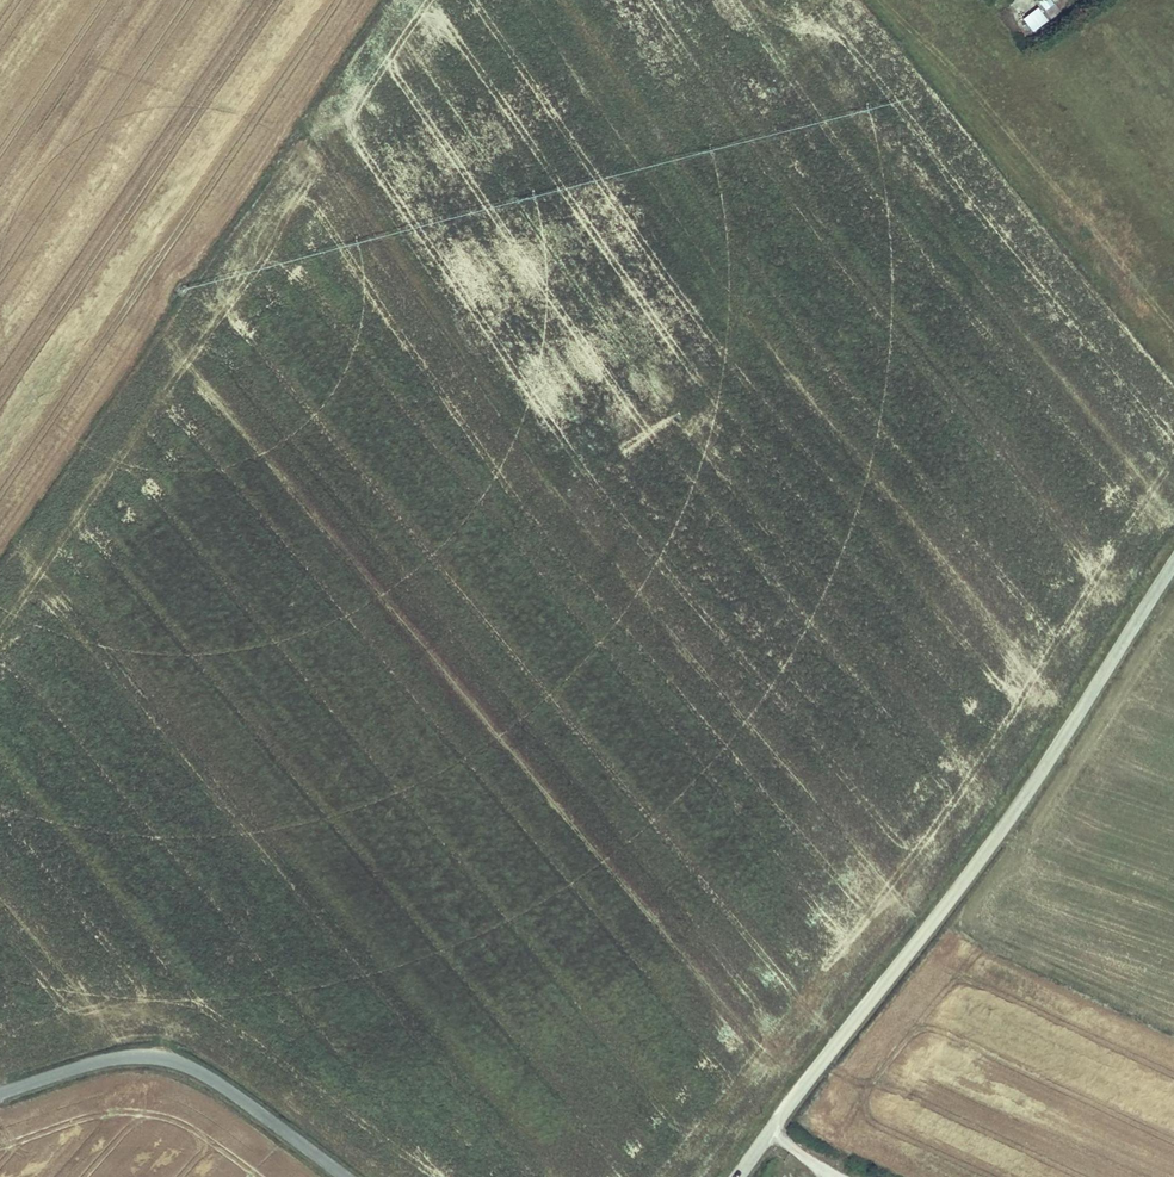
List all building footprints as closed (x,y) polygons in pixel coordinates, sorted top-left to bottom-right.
[(1062,12),(1052,0),(1044,0),(1040,4),(1052,20),(1062,12)] [(1034,34),(1049,22),(1038,9),(1023,21),(1034,34)]
